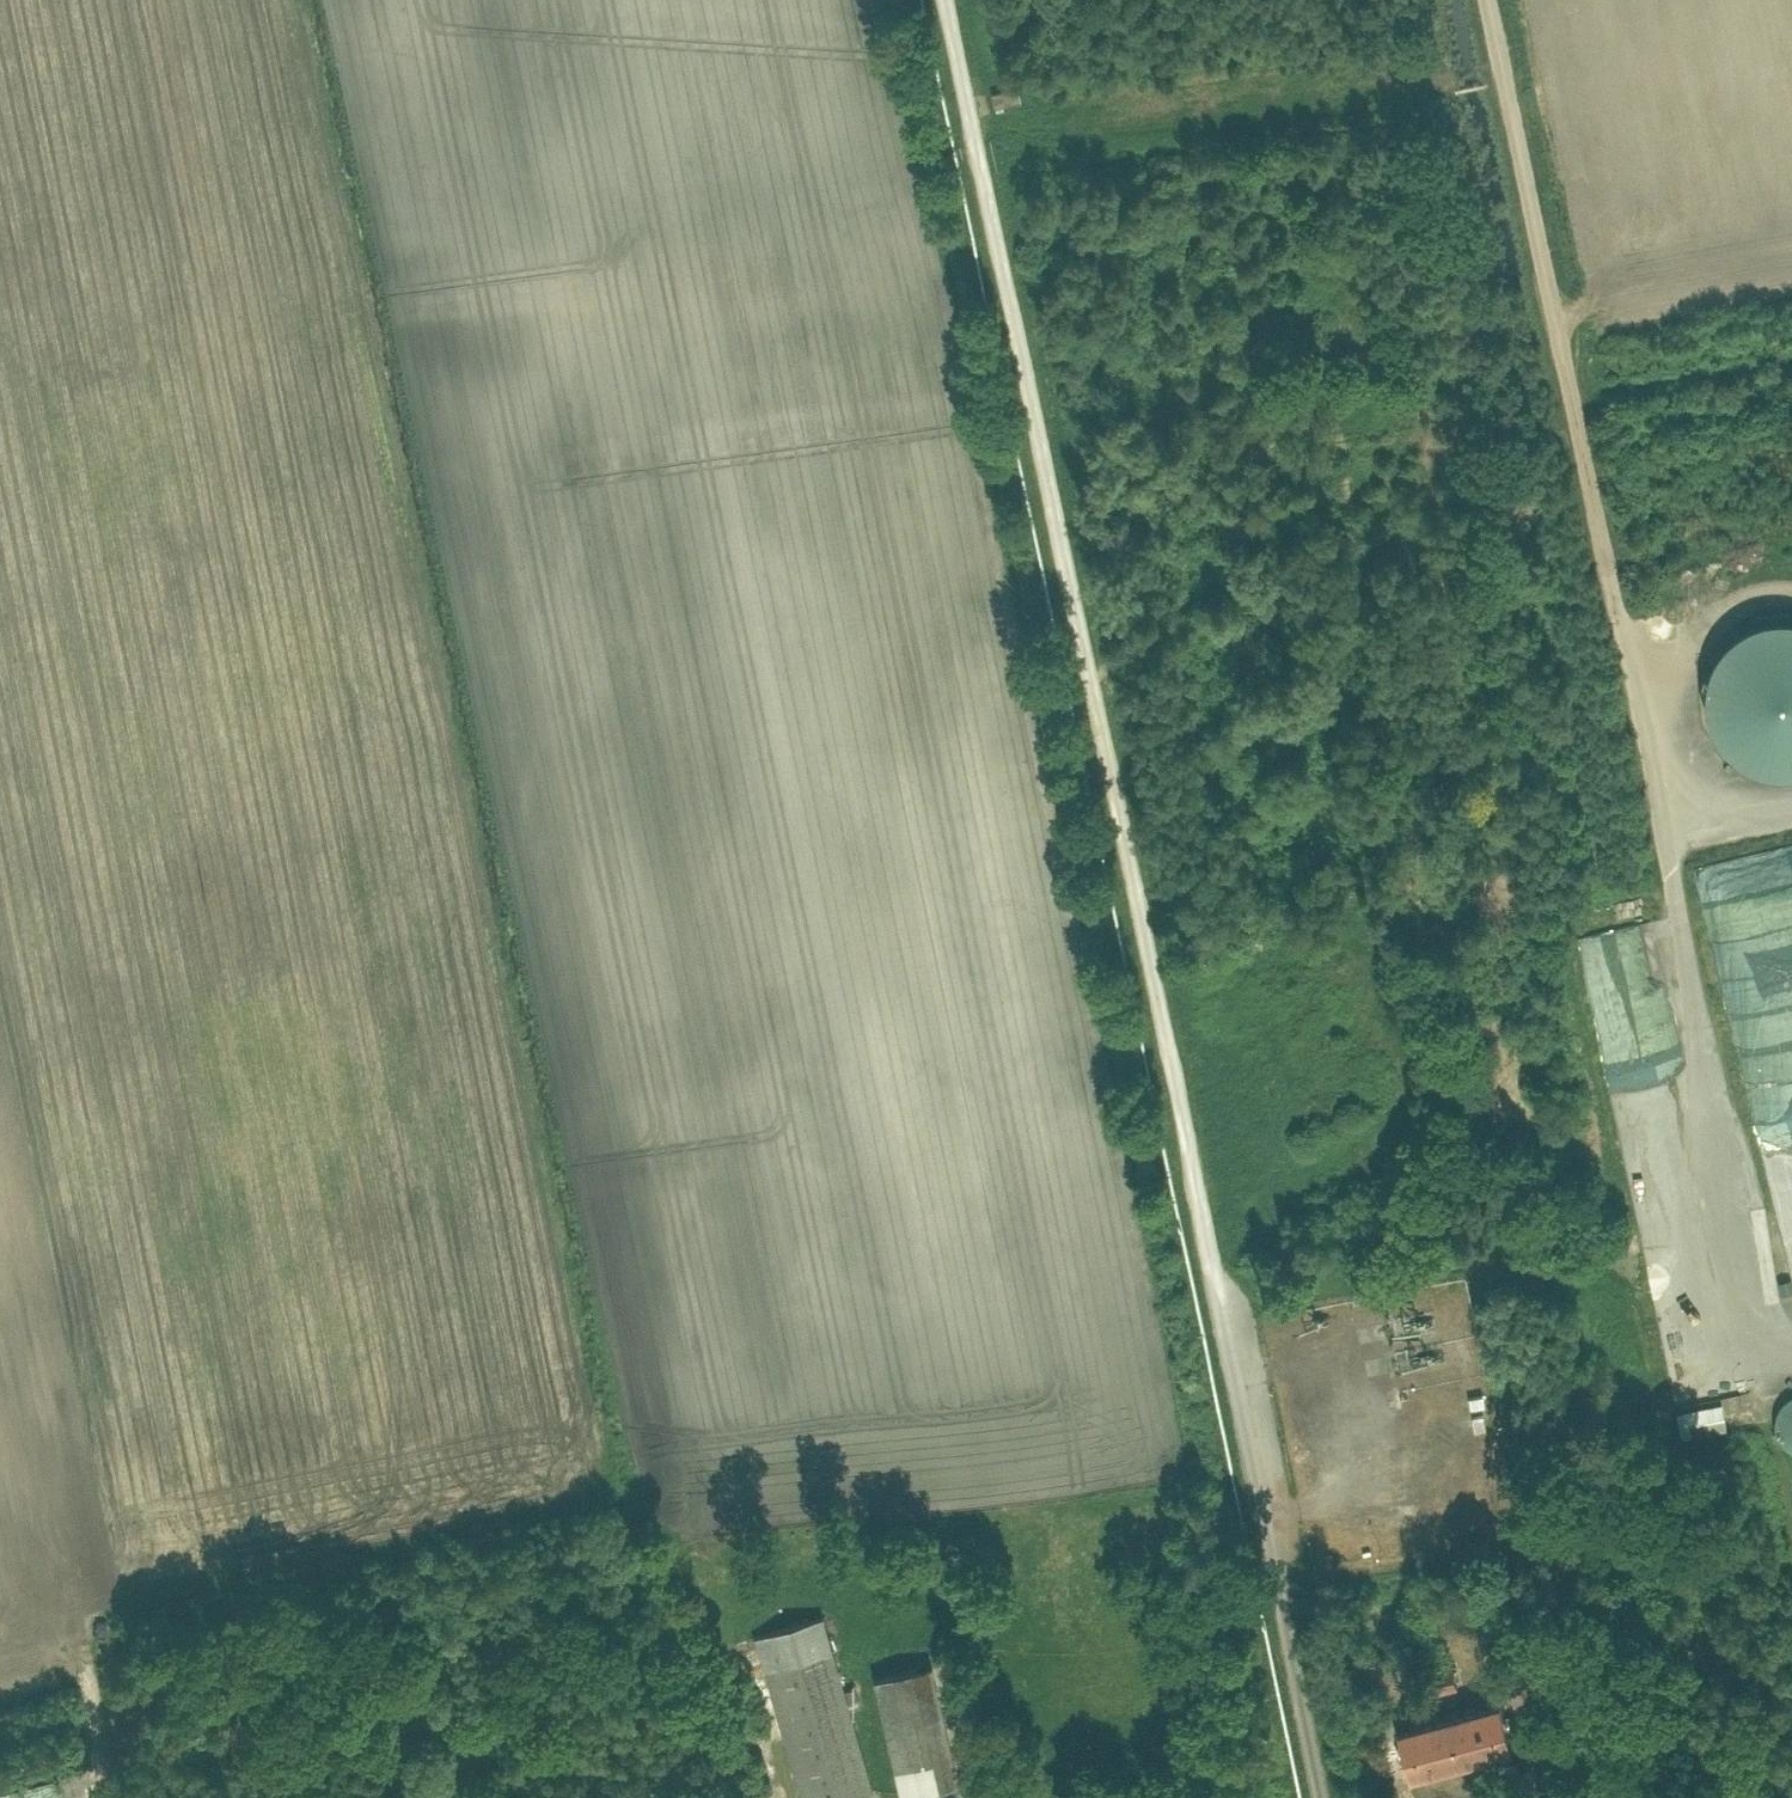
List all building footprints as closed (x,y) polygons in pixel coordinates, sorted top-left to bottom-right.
[(992,92),(996,105),(1021,99),(1018,85),(992,92)] [(1781,622),(1755,628),(1732,642),(1715,663),(1707,688),(1707,715),(1717,740),(1732,758),(1752,771),(1775,777),(1791,776),(1791,624),(1781,622)] [(1608,1054),(1607,1089),(1645,1090),(1645,1076),(1668,1076),(1668,1055),(1608,1054)] [(1790,1402),(1785,1410),(1782,1418),(1782,1427),(1785,1436),(1791,1443),(1791,1444),(1791,1401),(1790,1402)] [(1682,1435),(1726,1428),(1722,1404),(1678,1411),(1682,1435)] [(755,1635),(803,1797),(852,1797),(873,1792),(822,1615),(755,1635)] [(931,1666),(878,1677),(903,1791),(956,1779),(931,1666)] [(1393,1729),(1408,1779),(1509,1749),(1494,1699),(1393,1729)]
